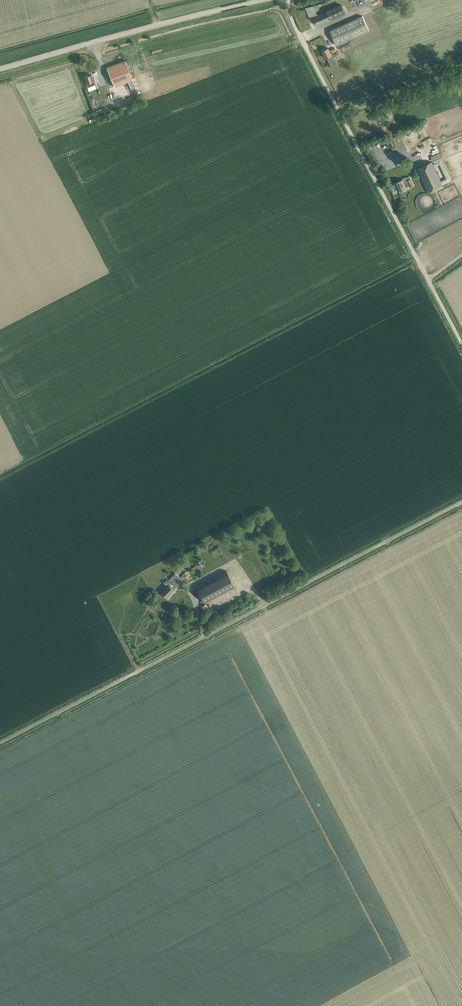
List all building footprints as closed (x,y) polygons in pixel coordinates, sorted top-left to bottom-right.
[(317,25),(330,19),(327,11),(313,17),(317,25)] [(330,30),(336,45),(369,31),(362,16),(330,30)] [(328,48),(322,51),(326,58),(327,58),(329,63),(335,60),(334,57),(339,54),(337,51),(336,51),(334,48),(329,51),(328,48)] [(125,61),(107,68),(115,87),(133,80),(125,61)] [(91,74),(84,77),(87,83),(86,84),(87,88),(95,84),(94,81),(95,81),(94,77),(93,78),(91,74)] [(397,149),(392,137),(387,139),(392,151),(397,149)] [(441,159),(434,162),(435,166),(439,164),(446,179),(440,182),(442,185),(451,181),(441,159)] [(442,185),(440,182),(431,162),(417,168),(428,192),(442,185)] [(405,178),(402,179),(395,182),(398,191),(409,186),(410,187),(413,186),(409,176),(405,178)] [(197,587),(205,602),(235,586),(226,571),(197,587)] [(175,573),(169,580),(176,586),(176,587),(183,580),(175,573)] [(168,584),(161,592),(166,598),(174,590),(173,589),(176,586),(169,580),(166,583),(168,584)]
